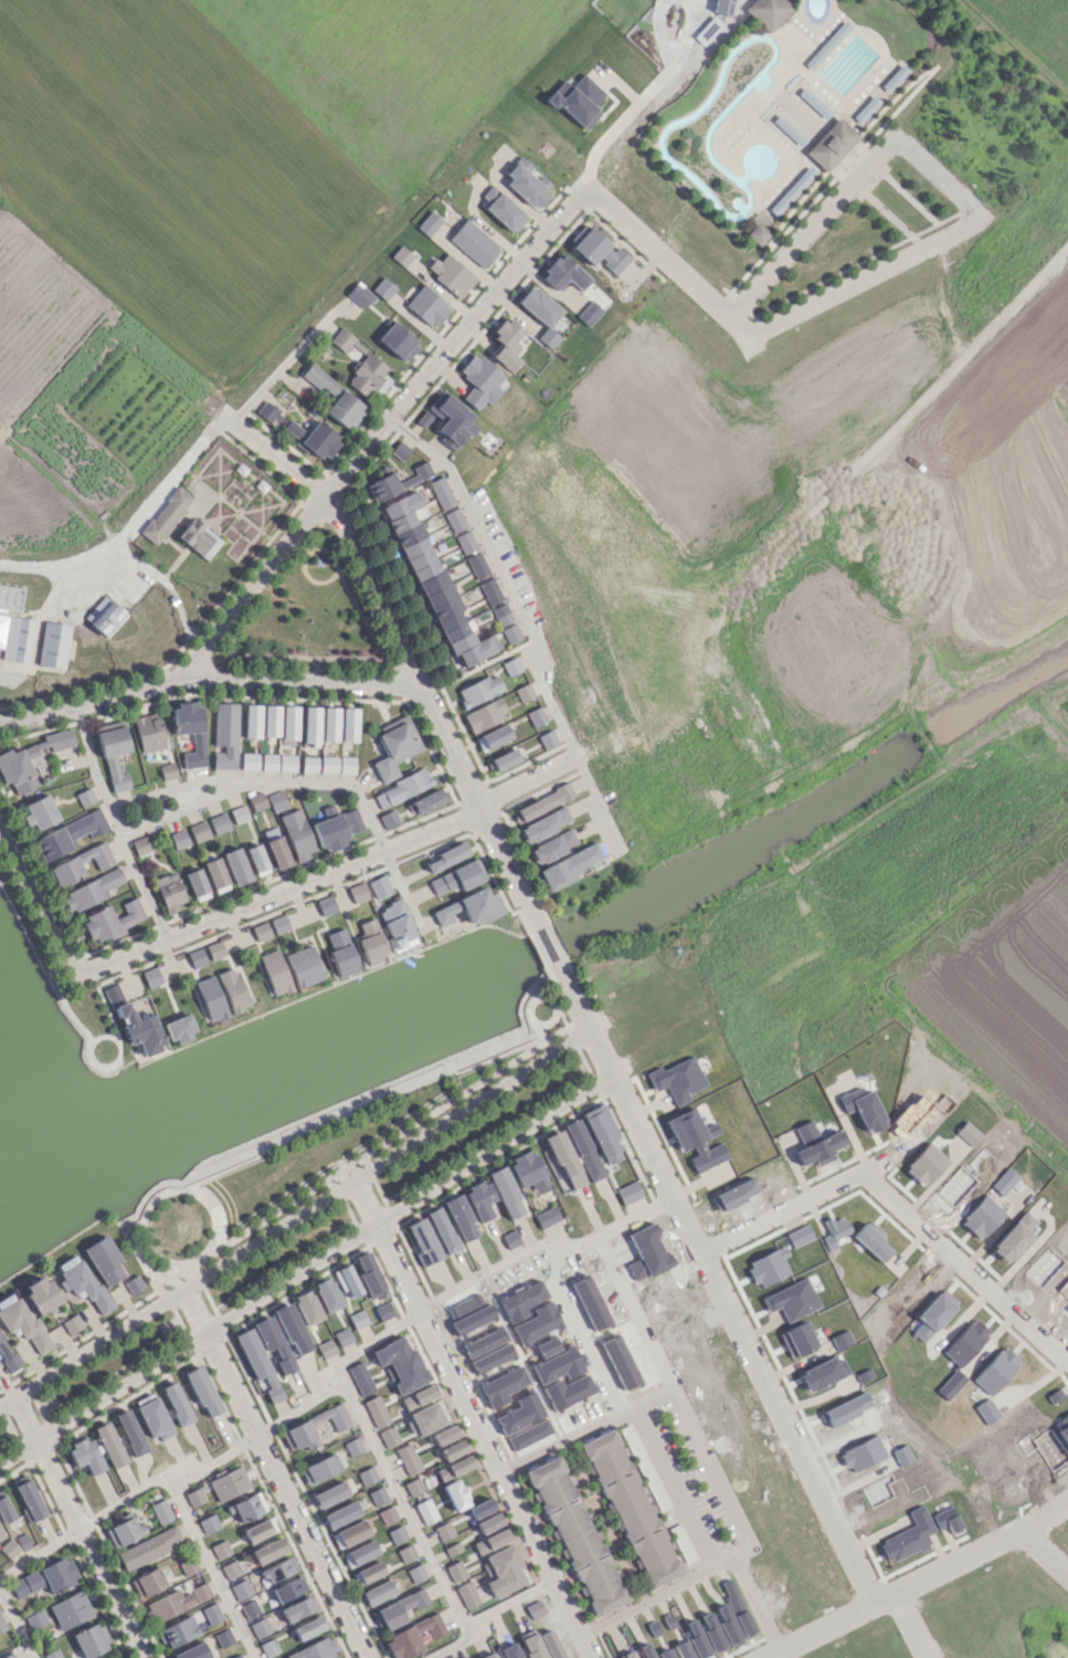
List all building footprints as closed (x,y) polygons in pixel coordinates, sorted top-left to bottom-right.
[(791,8),(783,0),(751,0),(743,8),(768,32),(791,8)] [(851,27),(843,20),(802,63),(810,70),(851,27)] [(908,72),(901,64),(879,84),(886,92),(908,72)] [(599,113),(592,107),(604,94),(582,73),(559,98),(551,91),(543,100),(552,108),(556,104),(583,130),(599,113)] [(852,117),(861,124),(880,101),(871,94),(852,117)] [(805,140),(778,115),(771,122),(799,146),(805,140)] [(803,153),(825,172),(858,136),(837,117),(803,153)] [(532,208),(551,187),(519,156),(500,177),(532,208)] [(767,209),(775,217),(814,176),(804,165),(782,188),(785,190),(767,209)] [(482,207),(511,234),(526,218),(491,185),(480,196),(487,203),(482,207)] [(415,227),(427,237),(441,220),(429,210),(415,227)] [(482,269),(499,249),(464,219),(447,239),(482,269)] [(769,234),(757,222),(744,234),(756,246),(769,234)] [(589,266),(597,258),(614,274),(629,259),(617,247),(613,250),(589,226),(569,246),(589,266)] [(412,256),(399,245),(390,256),(403,267),(412,256)] [(426,270),(458,297),(475,278),(443,251),(426,270)] [(565,278),(579,291),(590,280),(560,253),(539,276),(555,290),(565,278)] [(371,290),(384,300),(395,287),(381,277),(371,290)] [(372,296),(357,281),(345,293),(361,308),(372,296)] [(432,329),(450,307),(421,284),(403,306),(432,329)] [(561,311),(529,284),(515,302),(546,328),(561,311)] [(601,310),(590,300),(575,315),(586,326),(601,310)] [(513,354),(519,346),(513,342),(522,330),(505,317),(489,337),(498,344),(489,355),(510,372),(520,360),(513,354)] [(404,362),(419,345),(391,321),(376,338),(404,362)] [(536,338),(549,349),(558,337),(545,326),(536,338)] [(329,341),(347,355),(349,352),(356,357),(348,369),(353,373),(346,383),(370,401),(393,371),(338,329),(329,341)] [(503,376),(472,352),(457,372),(472,384),(461,398),(475,410),(483,400),(489,405),(501,390),(496,386),(503,376)] [(323,412),(347,430),(365,407),(308,365),(300,375),(333,399),(323,412)] [(473,417),(442,389),(426,408),(441,420),(435,428),(442,434),(438,439),(452,451),(466,434),(470,437),(477,428),(469,421),(473,417)] [(255,412),(275,426),(283,414),(263,400),(255,412)] [(415,422),(422,427),(431,415),(424,410),(415,422)] [(340,440),(315,421),(306,432),(288,419),(282,428),(297,440),(296,441),(323,462),(340,440)] [(389,452),(401,461),(410,449),(398,440),(389,452)] [(415,475),(397,482),(400,488),(432,475),(426,460),(411,467),(415,475)] [(372,502),(399,492),(391,472),(365,483),(372,502)] [(454,504),(441,476),(428,482),(441,510),(454,504)] [(140,533),(156,546),(192,498),(177,486),(140,533)] [(382,504),(446,656),(455,652),(461,666),(498,651),(491,634),(473,642),(460,611),(458,612),(414,508),(421,505),(414,490),(382,504)] [(466,527),(457,507),(443,514),(452,533),(466,527)] [(176,536),(205,560),(221,541),(192,517),(176,536)] [(462,554),(476,548),(468,530),(454,536),(462,554)] [(488,573),(479,552),(465,558),(475,579),(488,573)] [(478,584),(488,606),(502,600),(491,578),(478,584)] [(20,610),(22,587),(0,585),(0,608),(20,610)] [(106,638),(126,615),(104,595),(83,618),(106,638)] [(512,620),(504,603),(490,609),(499,627),(512,620)] [(0,614),(0,648),(3,648),(2,660),(28,664),(34,618),(0,614)] [(70,626),(44,621),(36,665),(63,670),(70,626)] [(521,638),(514,623),(500,629),(507,644),(521,638)] [(464,708),(502,690),(494,673),(456,691),(464,708)] [(534,697),(528,683),(514,689),(520,703),(534,697)] [(503,718),(499,710),(504,708),(499,697),(462,715),(471,734),(503,718)] [(174,734),(191,733),(192,752),(181,752),(183,768),(204,766),(199,701),(172,702),(174,734)] [(213,745),(222,745),(222,752),(213,751),(212,769),(235,769),(237,704),(214,703),(213,745)] [(243,738),(258,738),(259,705),(244,705),(243,738)] [(262,736),(277,736),(278,706),(263,705),(262,736)] [(297,706),(281,706),(280,739),(296,740),(297,706)] [(318,707),(303,706),(302,745),(317,745),(318,707)] [(526,711),(532,727),(545,722),(540,706),(526,711)] [(320,741),(336,741),(337,707),(322,707),(320,741)] [(355,742),(356,708),(340,708),(339,741),(355,742)] [(134,717),(139,752),(166,748),(164,729),(159,730),(157,714),(134,717)] [(422,750),(406,714),(388,722),(391,728),(377,734),(386,756),(372,762),(381,783),(398,776),(392,763),(422,750)] [(480,751),(510,739),(505,725),(474,737),(480,751)] [(129,788),(126,773),(119,774),(115,754),(129,751),(123,726),(97,732),(110,792),(129,788)] [(48,752),(74,745),(70,728),(43,735),(48,752)] [(557,743),(551,730),(537,736),(543,749),(557,743)] [(2,784),(10,781),(15,794),(37,786),(26,757),(45,750),(42,740),(10,752),(9,749),(0,753),(0,780),(2,784)] [(493,772),(519,761),(514,748),(487,760),(493,772)] [(257,753),(241,753),(240,770),(257,770),(257,753)] [(261,770),(277,770),(277,754),(261,754),(261,770)] [(277,770),(295,771),(295,755),(278,754),(277,770)] [(301,771),(316,772),(317,757),(302,756),(301,771)] [(337,756),(320,756),(320,773),(336,773),(337,756)] [(354,773),(354,757),(339,756),(338,773),(354,773)] [(158,765),(162,781),(176,777),(173,762),(158,765)] [(380,809),(431,784),(423,768),(372,793),(380,809)] [(94,801),(88,788),(75,794),(81,807),(94,801)] [(444,801),(439,789),(408,803),(413,815),(444,801)] [(266,796),(272,812),(287,806),(281,790),(266,796)] [(252,811),(267,805),(261,791),(246,797),(252,811)] [(32,824),(34,830),(58,821),(47,794),(23,804),(26,813),(20,816),(25,827),(32,824)] [(248,820),(243,805),(229,809),(234,824),(248,820)] [(363,829),(354,807),(312,824),(323,853),(346,843),(343,837),(363,829)] [(571,823),(565,807),(518,827),(524,842),(571,823)] [(316,853),(299,808),(279,815),(296,861),(316,853)] [(74,847),(71,839),(87,832),(89,838),(107,830),(99,809),(30,838),(40,862),(74,847)] [(398,824),(393,810),(379,816),(384,829),(398,824)] [(208,818),(214,834),(229,829),(223,813),(208,818)] [(188,827),(194,843),(210,837),(204,821),(188,827)] [(188,844),(182,829),(168,834),(174,850),(188,844)] [(562,845),(575,839),(570,829),(529,848),(536,865),(565,851),(562,845)] [(130,841),(136,856),(150,851),(145,836),(130,841)] [(276,870),(290,864),(279,836),(264,841),(276,870)] [(430,872),(469,855),(462,841),(424,858),(430,872)] [(47,866),(56,887),(84,876),(78,863),(92,857),(97,870),(113,864),(104,842),(47,866)] [(254,877),(268,873),(260,844),(246,848),(254,877)] [(537,867),(546,891),(577,879),(573,870),(602,860),(596,845),(537,867)] [(234,886),(251,880),(238,847),(222,853),(234,886)] [(228,888),(219,857),(204,861),(213,893),(228,888)] [(485,879),(477,859),(428,879),(434,895),(458,885),(460,890),(485,879)] [(108,895),(106,889),(124,881),(118,868),(60,894),(69,913),(108,895)] [(195,902),(210,896),(199,868),(184,874),(195,902)] [(153,880),(166,913),(187,904),(173,872),(153,880)] [(368,881),(376,898),(392,891),(384,874),(368,881)] [(347,887),(353,904),(367,898),(362,882),(347,887)] [(502,913),(493,893),(488,895),(484,887),(431,911),(438,926),(453,919),(450,914),(462,909),(470,927),(502,913)] [(321,916),(335,911),(329,896),(315,901),(321,916)] [(144,918),(135,897),(121,904),(125,914),(113,919),(108,906),(79,919),(90,945),(124,930),(123,927),(144,918)] [(275,934),(289,929),(284,914),(270,919),(275,934)] [(368,965),(388,956),(372,918),(358,924),(362,934),(356,937),(368,965)] [(256,942),(270,936),(265,922),(251,927),(256,942)] [(323,936),(340,978),(360,970),(343,928),(323,936)] [(206,945),(211,960),(224,956),(220,941),(206,945)] [(297,989),(323,978),(310,945),(284,955),(297,989)] [(192,968),(207,963),(201,948),(187,953),(192,968)] [(274,997),(293,989),(276,949),(258,957),(274,997)] [(141,972),(148,988),(162,983),(156,966),(141,972)] [(248,1008),(236,967),(218,972),(230,1013),(248,1008)] [(226,1017),(215,976),(196,981),(207,1023),(226,1017)] [(133,1020),(120,983),(106,988),(126,1046),(137,1042),(142,1055),(164,1048),(152,1014),(133,1020)] [(196,1033),(187,1013),(163,1023),(171,1044),(196,1033)] [(705,1085),(692,1056),(660,1070),(659,1067),(645,1073),(654,1092),(666,1086),(675,1106),(689,1100),(687,1094),(705,1085)] [(839,1104),(844,1113),(854,1109),(865,1134),(885,1125),(869,1091),(839,1104)] [(581,1113),(605,1166),(622,1158),(613,1138),(617,1136),(602,1103),(581,1113)] [(664,1120),(678,1152),(692,1146),(696,1155),(688,1159),(694,1173),(728,1159),(720,1143),(705,1149),(701,1141),(718,1133),(714,1122),(701,1128),(692,1108),(664,1120)] [(604,1176),(577,1118),(563,1125),(590,1183),(604,1176)] [(954,1132),(971,1146),(981,1135),(964,1121),(954,1132)] [(547,1135),(567,1191),(583,1184),(562,1129),(547,1135)] [(902,1169),(922,1187),(947,1161),(927,1142),(902,1169)] [(518,1187),(530,1182),(534,1192),(548,1186),(533,1149),(507,1160),(518,1187)] [(524,1213),(503,1166),(487,1173),(508,1220),(524,1213)] [(989,1185),(1000,1196),(1017,1178),(1006,1167),(989,1185)] [(478,1223),(492,1216),(486,1203),(495,1199),(486,1180),(463,1190),(478,1223)] [(642,1196),(635,1180),(615,1190),(622,1206),(642,1196)] [(462,1243),(478,1235),(458,1194),(442,1202),(462,1243)] [(1003,1213),(984,1195),(958,1221),(978,1239),(1003,1213)] [(458,1249),(440,1206),(426,1212),(444,1255),(458,1249)] [(540,1229),(560,1219),(554,1206),(533,1215),(540,1229)] [(441,1258),(423,1217),(405,1225),(422,1266),(441,1258)] [(83,1249),(106,1287),(124,1275),(117,1263),(121,1260),(106,1235),(83,1249)] [(353,1257),(370,1301),(387,1295),(369,1250),(353,1257)] [(111,1308),(82,1259),(60,1272),(75,1298),(85,1292),(99,1316),(111,1308)] [(361,1293),(348,1264),(334,1270),(346,1299),(361,1293)] [(38,1315),(60,1301),(44,1274),(22,1288),(38,1315)] [(123,1282),(130,1295),(144,1288),(137,1275),(123,1282)] [(312,1284),(325,1313),(341,1306),(328,1277),(312,1284)] [(573,1283),(595,1333),(612,1326),(589,1277),(573,1283)] [(503,1299),(517,1329),(531,1322),(526,1310),(532,1307),(550,1298),(541,1280),(503,1299)] [(293,1296),(305,1325),(321,1319),(309,1289),(293,1296)] [(450,1308),(478,1293),(486,1308),(490,1305),(498,1321),(458,1340),(452,1324),(456,1322),(450,1308)] [(6,1332),(16,1327),(23,1339),(27,1337),(37,1355),(50,1348),(22,1296),(0,1308),(0,1321),(6,1332)] [(517,1329),(527,1347),(529,1346),(527,1343),(558,1329),(560,1332),(567,1330),(550,1298),(532,1307),(538,1318),(531,1322),(517,1329)] [(373,1308),(380,1321),(393,1314),(387,1301),(373,1308)] [(273,1310),(295,1356),(311,1349),(289,1302),(273,1310)] [(348,1315),(353,1329),(367,1323),(361,1310),(348,1315)] [(61,1322),(68,1335),(82,1327),(75,1314),(61,1322)] [(295,1368),(269,1315),(251,1324),(265,1351),(272,1348),(278,1359),(274,1361),(281,1375),(295,1368)] [(463,1344),(467,1342),(469,1347),(496,1333),(493,1326),(498,1324),(509,1342),(469,1362),(463,1344)] [(233,1335),(253,1380),(263,1375),(268,1386),(263,1388),(270,1404),(283,1398),(251,1327),(233,1335)] [(353,1341),(346,1327),(333,1333),(339,1347),(353,1341)] [(370,1351),(383,1345),(382,1343),(401,1334),(408,1349),(411,1347),(422,1368),(423,1368),(429,1379),(398,1394),(393,1384),(398,1382),(387,1361),(377,1365),(370,1351)] [(536,1344),(552,1335),(561,1350),(563,1346),(567,1352),(541,1365),(538,1360),(542,1357),(536,1344)] [(601,1342),(616,1335),(641,1385),(625,1393),(601,1342)] [(335,1353),(329,1339),(316,1345),(322,1359),(335,1353)] [(469,1362),(479,1381),(487,1377),(484,1372),(512,1357),(515,1362),(518,1361),(509,1342),(469,1362)] [(532,1364),(538,1360),(541,1365),(567,1352),(563,1346),(569,1343),(584,1374),(570,1381),(567,1375),(543,1386),(532,1364)] [(21,1366),(15,1352),(1,1359),(8,1373),(21,1366)] [(374,1391),(361,1361),(347,1367),(360,1397),(374,1391)] [(222,1411),(200,1365),(183,1373),(205,1419),(222,1411)] [(480,1385),(486,1382),(488,1385),(507,1375),(505,1371),(509,1367),(512,1373),(519,1370),(528,1385),(506,1397),(509,1403),(494,1412),(480,1385)] [(546,1389),(560,1382),(563,1387),(584,1376),(593,1394),(557,1412),(546,1389)] [(160,1387),(179,1427),(192,1421),(174,1381),(160,1387)] [(400,1398),(431,1383),(437,1395),(405,1410),(400,1398)] [(498,1420),(508,1416),(505,1412),(509,1409),(511,1413),(520,1408),(517,1400),(528,1395),(526,1391),(529,1388),(544,1418),(507,1437),(498,1420)] [(171,1433),(154,1393),(133,1402),(150,1441),(171,1433)] [(374,1428),(389,1422),(378,1395),(363,1401),(374,1428)] [(408,1414),(433,1400),(444,1423),(419,1436),(408,1414)] [(309,1425),(328,1416),(335,1432),(351,1425),(340,1402),(279,1430),(289,1451),(304,1444),(307,1449),(318,1444),(309,1425)] [(146,1450),(126,1408),(113,1415),(133,1457),(146,1450)] [(93,1428),(112,1468),(126,1461),(107,1421),(93,1428)] [(510,1440),(547,1421),(553,1434),(517,1452),(510,1440)] [(668,1506),(631,1423),(620,1428),(657,1511),(668,1506)] [(431,1434),(452,1424),(457,1436),(436,1446),(431,1434)] [(379,1431),(385,1448),(399,1443),(393,1426),(379,1431)] [(573,1446),(607,1428),(615,1444),(612,1446),(621,1462),(622,1460),(633,1481),(631,1482),(649,1519),(651,1517),(662,1539),(659,1540),(668,1559),(672,1557),(679,1573),(645,1589),(637,1574),(639,1573),(630,1553),(627,1554),(617,1533),(618,1533),(601,1498),(600,1498),(590,1478),(591,1477),(583,1460),(581,1460),(573,1446)] [(89,1437),(65,1447),(74,1467),(84,1463),(89,1475),(104,1469),(89,1437)] [(348,1456),(362,1451),(358,1437),(344,1442),(348,1456)] [(438,1449),(459,1439),(465,1451),(444,1461),(438,1449)] [(407,1476),(421,1470),(409,1443),(395,1449),(407,1476)] [(340,1470),(333,1453),(299,1468),(306,1484),(340,1470)] [(445,1466),(466,1455),(472,1467),(451,1477),(445,1466)] [(522,1472),(557,1455),(564,1470),(562,1472),(570,1489),(572,1487),(583,1508),(580,1509),(599,1545),(601,1543),(611,1565),(609,1566),(618,1585),(621,1584),(628,1599),(594,1616),(586,1601),(589,1599),(579,1580),(578,1581),(567,1560),(569,1560),(551,1524),(550,1524),(539,1504),(541,1503),(532,1487),(530,1487),(522,1472)] [(218,1504),(251,1488),(240,1465),(207,1480),(218,1504)] [(377,1480),(372,1466),(356,1472),(361,1485),(377,1480)] [(409,1497),(423,1490),(417,1477),(403,1483),(409,1497)] [(441,1486),(455,1478),(458,1483),(462,1488),(464,1487),(466,1491),(463,1493),(465,1497),(464,1498),(466,1503),(453,1511),(441,1486)] [(45,1516),(29,1479),(13,1486),(29,1523),(45,1516)] [(317,1508),(348,1495),(342,1481),(311,1494),(317,1508)] [(387,1499),(381,1486),(367,1492),(373,1506),(387,1499)] [(190,1507),(204,1501),(198,1488),(184,1493),(190,1507)] [(239,1522),(266,1512),(258,1492),(231,1503),(239,1522)] [(13,1519),(3,1495),(0,1496),(0,1522),(1,1524),(13,1519)] [(494,1508),(489,1497),(467,1508),(472,1519),(494,1508)] [(424,1525),(437,1518),(427,1498),(414,1504),(424,1525)] [(150,1505),(158,1525),(172,1519),(164,1499),(150,1505)] [(328,1529),(359,1515),(353,1501),(321,1514),(328,1529)] [(933,1531),(921,1504),(907,1510),(914,1526),(878,1541),(887,1563),(930,1545),(926,1535),(933,1531)] [(397,1519),(391,1506),(377,1511),(382,1525),(397,1519)] [(938,1528),(946,1525),(949,1533),(960,1528),(950,1506),(932,1515),(938,1528)] [(479,1534),(502,1524),(497,1513),(474,1522),(479,1534)] [(203,1534),(219,1528),(213,1514),(197,1520),(203,1534)] [(142,1523),(135,1526),(131,1517),(105,1529),(113,1547),(146,1533),(142,1523)] [(276,1531),(269,1517),(242,1528),(248,1543),(276,1531)] [(368,1536),(363,1521),(331,1532),(336,1548),(368,1536)] [(439,1541),(453,1534),(447,1521),(433,1528),(439,1541)] [(695,1559),(679,1524),(668,1529),(684,1564),(695,1559)] [(183,1544),(174,1525),(115,1552),(124,1571),(183,1544)] [(393,1545),(407,1538),(401,1525),(387,1531),(393,1545)] [(509,1539),(503,1528),(472,1543),(477,1555),(509,1539)] [(9,1559),(20,1549),(10,1538),(0,1547),(0,1549),(9,1559)] [(255,1564),(286,1552),(281,1538),(250,1549),(255,1564)] [(216,1560),(230,1553),(224,1539),(210,1546),(216,1560)] [(341,1554),(347,1568),(377,1554),(371,1540),(341,1554)] [(402,1563),(416,1557),(410,1544),(396,1550),(402,1563)] [(526,1583),(509,1544),(481,1557),(491,1579),(485,1581),(493,1598),(526,1583)] [(67,1556),(38,1568),(48,1593),(78,1581),(67,1556)] [(185,1576),(198,1570),(191,1556),(177,1563),(185,1576)] [(296,1571),(290,1557),(260,1569),(266,1583),(296,1571)] [(226,1580),(240,1573),(234,1560),(220,1566),(226,1580)] [(466,1576),(459,1560),(445,1567),(452,1583),(466,1576)] [(384,1574),(379,1561),(350,1572),(355,1586),(384,1574)] [(406,1570),(412,1583),(426,1577),(419,1563),(406,1570)] [(166,1586),(156,1566),(130,1580),(139,1599),(166,1586)] [(8,1584),(16,1599),(43,1585),(35,1569),(8,1584)] [(276,1603),(306,1590),(299,1576),(270,1589),(276,1603)] [(251,1594),(246,1579),(230,1585),(236,1600),(251,1594)] [(365,1606),(394,1595),(388,1580),(360,1591),(365,1606)] [(465,1609),(479,1602),(469,1581),(455,1588),(465,1609)] [(191,1589),(197,1602),(210,1595),(204,1582),(191,1589)] [(60,1631),(92,1615),(80,1589),(47,1605),(60,1631)] [(402,1613),(428,1602),(422,1589),(372,1610),(381,1631),(405,1621),(402,1613)] [(189,1592),(179,1596),(177,1590),(144,1604),(152,1623),(195,1604),(189,1592)] [(279,1609),(286,1623),(316,1609),(309,1595),(279,1609)] [(245,1618),(259,1612),(254,1599),(240,1605),(245,1618)] [(208,1625),(222,1619),(214,1602),(201,1608),(208,1625)] [(47,1624),(42,1609),(25,1615),(30,1629),(47,1624)] [(391,1657),(404,1657),(422,1650),(415,1634),(427,1629),(431,1638),(445,1632),(436,1613),(382,1638),(391,1657)] [(165,1649),(198,1634),(190,1615),(157,1630),(165,1649)] [(291,1628),(297,1641),(325,1628),(319,1615),(291,1628)] [(249,1623),(254,1638),(270,1633),(265,1617),(249,1623)] [(698,1657),(700,1657),(709,1653),(693,1619),(682,1624),(698,1657)] [(82,1657),(111,1646),(101,1622),(72,1634),(82,1657)] [(213,1634),(220,1648),(233,1642),(227,1628),(213,1634)] [(532,1629),(516,1636),(527,1657),(546,1657),(532,1629)] [(338,1652),(330,1635),(285,1656),(286,1657),(327,1657),(338,1652)] [(265,1657),(279,1651),(272,1638),(258,1644),(265,1657)] [(679,1657),(692,1657),(684,1640),(673,1645),(679,1657)] [(202,1641),(167,1656),(168,1657),(209,1657),(202,1641)] [(513,1642),(498,1650),(502,1657),(521,1657),(513,1642)] [(640,1657),(654,1657),(647,1642),(636,1647),(640,1657)] [(57,1648),(43,1655),(44,1657),(61,1657),(57,1648)] [(668,1648),(657,1653),(659,1657),(673,1657),(668,1648)]
